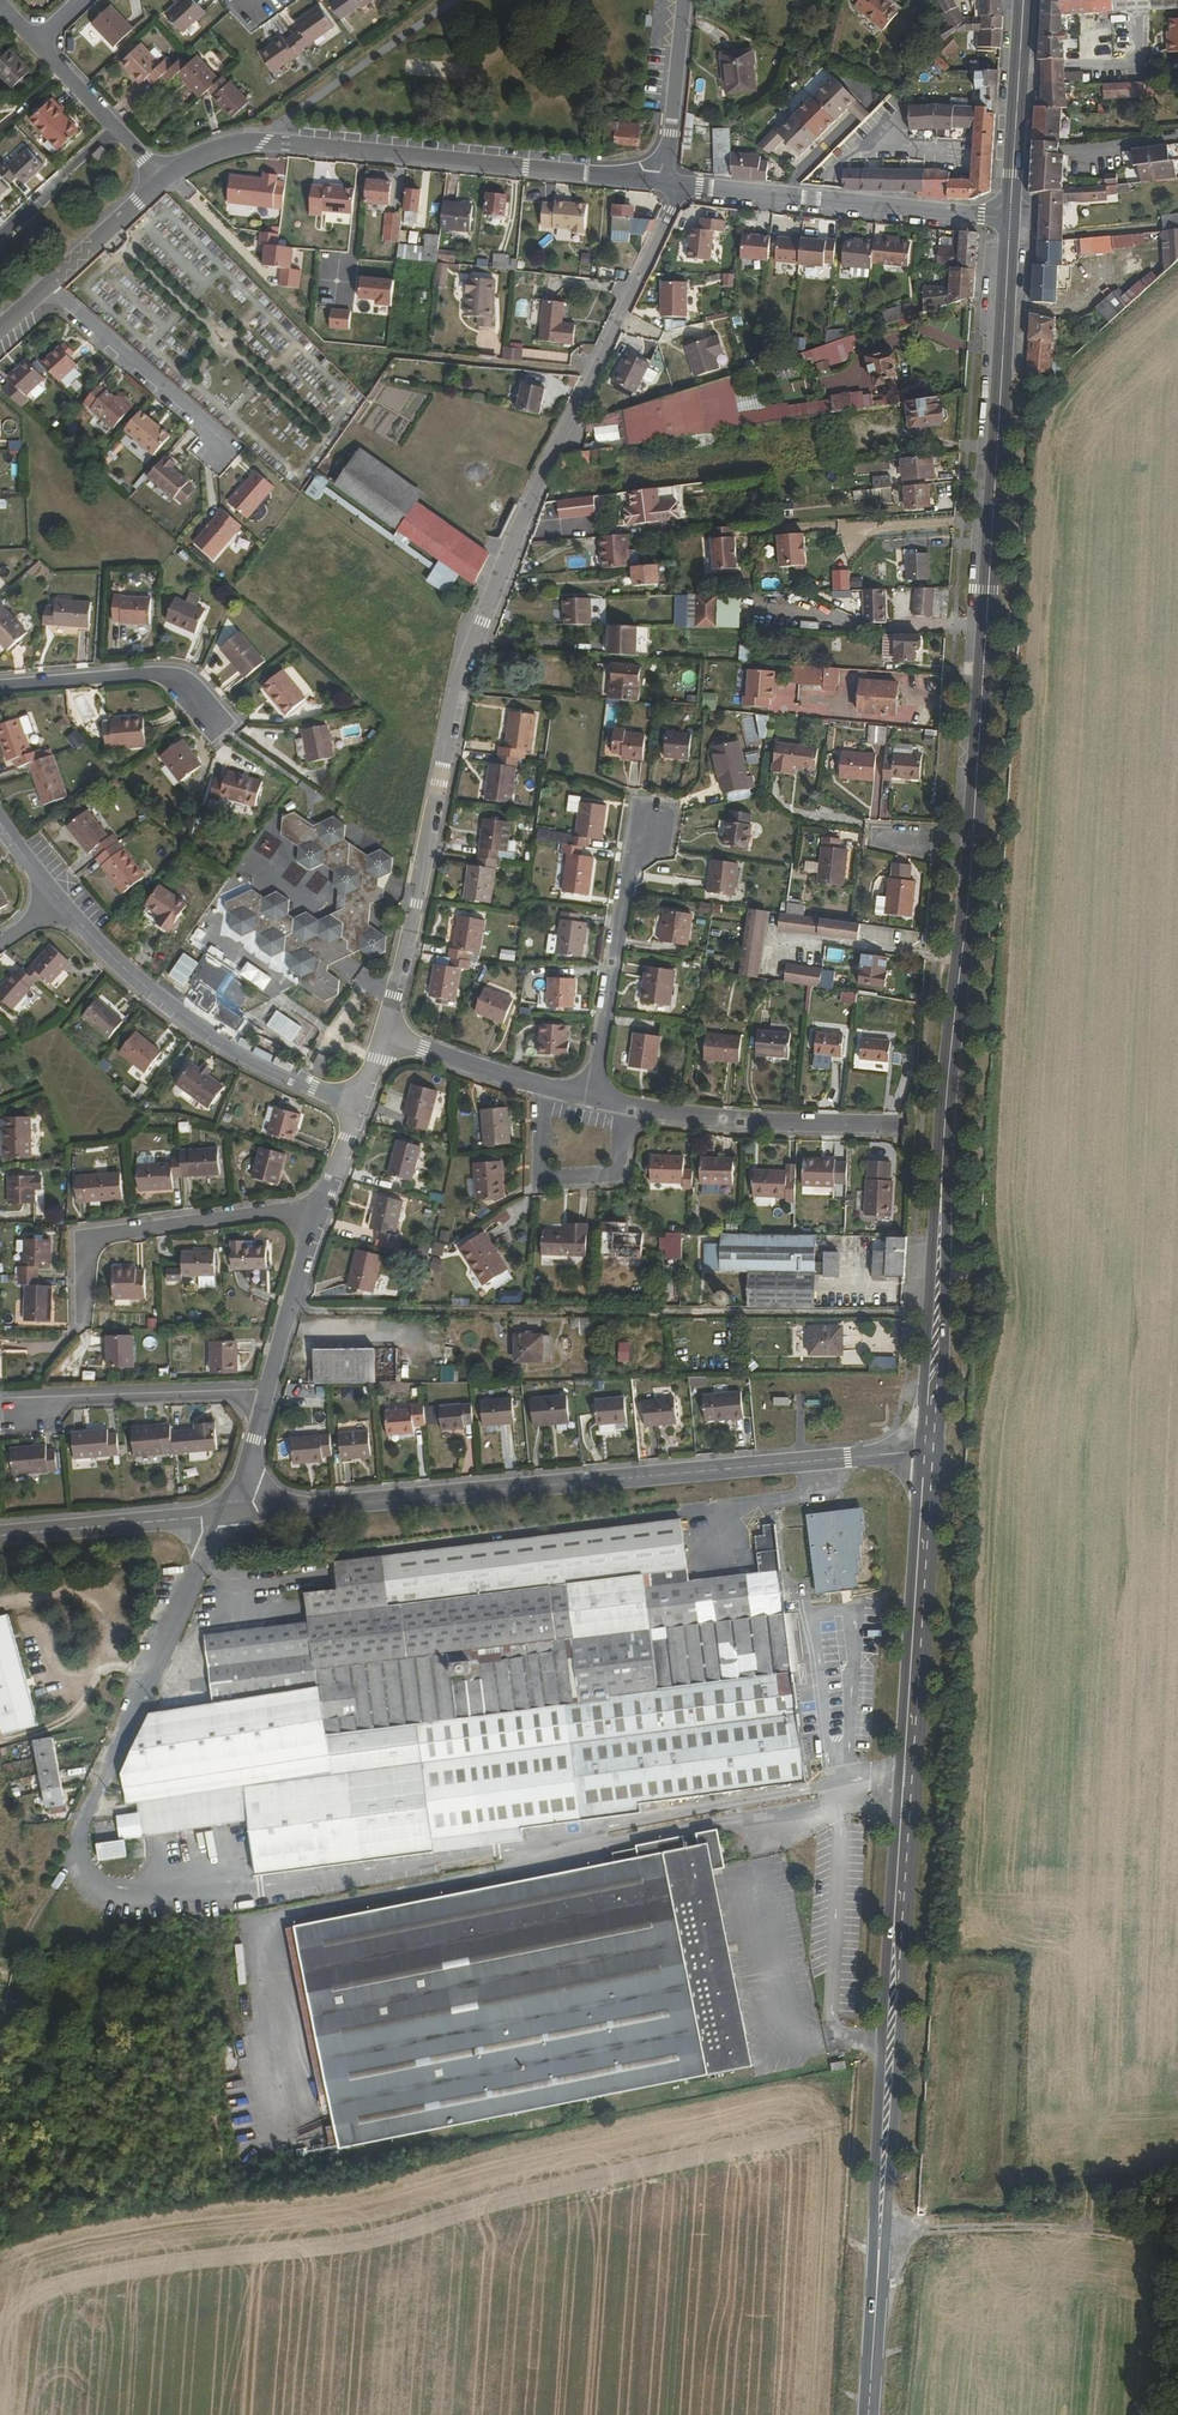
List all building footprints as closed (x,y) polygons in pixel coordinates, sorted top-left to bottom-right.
[(193,0),(182,0),(166,15),(182,31),(203,11),(193,0)] [(354,0),(333,0),(328,4),(340,20),(359,6),(354,0)] [(359,6),(360,8),(372,0),(354,0),(359,6)] [(855,7),(883,31),(898,13),(891,8),(892,6),(886,0),(861,0),(855,7)] [(965,21),(953,0),(937,0),(945,13),(942,15),(949,27),(940,34),(944,43),(952,35),(957,30),(965,21)] [(1003,17),(1003,0),(982,0),(983,18),(1003,17)] [(1059,0),(1040,0),(1039,15),(1060,15),(1059,0)] [(1060,15),(1116,11),(1149,9),(1175,8),(1174,0),(1059,0),(1060,15)] [(891,8),(898,13),(904,7),(897,1),(892,6),(891,8)] [(133,29),(110,6),(92,22),(114,46),(133,29)] [(293,36),(302,48),(334,26),(320,6),(296,24),(300,30),(293,36)] [(1039,60),(1062,59),(1061,41),(1066,40),(1067,36),(1064,32),(1061,32),(1060,15),(1039,15),(1036,60),(1039,60)] [(977,52),(991,53),(991,50),(997,50),(1001,50),(1002,31),(1003,31),(1003,17),(983,18),(983,19),(976,19),(968,19),(965,21),(957,30),(958,35),(967,32),(977,33),(977,52)] [(1169,19),(1169,32),(1165,32),(1165,52),(1177,52),(1177,19),(1169,19)] [(944,43),(937,49),(947,58),(958,47),(952,35),(944,43)] [(273,72),(303,51),(302,48),(293,36),(285,41),(282,37),(259,53),(273,72)] [(920,39),(914,45),(921,52),(927,46),(920,39)] [(141,82),(147,76),(160,63),(141,43),(122,61),(141,82)] [(0,48),(0,74),(12,87),(30,70),(11,48),(5,53),(0,48)] [(750,63),(749,51),(722,55),(726,95),(756,92),(753,63),(750,63)] [(924,62),(928,67),(939,78),(945,72),(949,69),(944,64),(941,67),(940,65),(943,62),(934,52),(924,62)] [(185,66),(178,73),(200,97),(209,89),(219,80),(196,56),(185,66)] [(161,76),(173,65),(167,57),(160,63),(147,76),(153,83),(161,76)] [(185,66),(179,59),(173,65),(161,76),(164,80),(167,83),(178,73),(185,66)] [(1039,69),(1061,69),(1062,64),(1062,59),(1039,60),(1039,64),(1039,69)] [(928,67),(924,62),(910,75),(906,80),(910,83),(928,67)] [(977,73),(979,73),(979,62),(970,62),(970,72),(971,73),(977,73)] [(1038,84),(1061,83),(1080,83),(1080,73),(1062,72),(1061,69),(1039,69),(1038,84)] [(989,116),(995,116),(999,72),(979,73),(977,73),(976,89),(982,89),(981,101),(971,101),(955,100),(954,106),(975,108),(989,109),(989,116)] [(976,89),(977,73),(971,73),(971,101),(981,101),(982,89),(976,89)] [(833,75),(773,135),(801,162),(860,103),(833,75)] [(219,80),(209,89),(214,95),(213,97),(232,117),(248,102),(229,81),(227,83),(222,77),(219,80)] [(1154,96),(1153,82),(1147,81),(1142,82),(1143,96),(1154,96)] [(1143,96),(1142,82),(1102,84),(1102,99),(1143,96)] [(1038,106),(1059,107),(1064,107),(1061,83),(1038,84),(1038,106)] [(77,131),(60,113),(57,110),(59,107),(52,99),(30,119),(48,138),(43,144),(51,152),(56,147),(58,149),(77,131)] [(974,131),(975,108),(954,106),(947,106),(935,105),(926,106),(919,106),(908,108),(910,132),(932,130),(942,131),(956,134),(956,131),(974,131)] [(1030,133),(1057,135),(1059,107),(1038,106),(1032,107),(1030,133)] [(975,108),(974,131),(971,182),(970,201),(972,201),(990,193),(995,116),(989,116),(989,109),(975,108)] [(662,114),(653,113),(652,126),(661,127),(662,114)] [(609,115),(608,122),(620,123),(621,116),(609,115)] [(685,116),(682,150),(689,150),(693,118),(685,116)] [(620,123),(608,122),(606,143),(638,147),(640,136),(642,136),(642,130),(640,130),(640,125),(620,123)] [(714,175),(730,175),(730,154),(731,129),(713,130),(714,175)] [(1030,142),(1057,143),(1057,135),(1030,133),(1030,142)] [(1029,154),(1056,155),(1056,149),(1057,143),(1030,142),(1030,148),(1029,154)] [(1166,146),(1130,150),(1131,166),(1136,166),(1138,183),(1174,179),(1175,177),(1172,161),(1167,161),(1166,146)] [(102,147),(92,156),(100,165),(109,156),(102,147)] [(0,166),(0,170),(11,182),(17,176),(23,182),(42,164),(26,148),(7,166),(4,163),(0,166)] [(730,154),(730,175),(731,178),(767,182),(768,163),(760,162),(760,158),(758,158),(758,157),(730,154)] [(1038,195),(1066,190),(1066,187),(1059,187),(1060,178),(1061,169),(1061,155),(1056,155),(1029,154),(1029,170),(1031,170),(1032,178),(1028,181),(1027,197),(1038,195)] [(864,192),(899,193),(900,171),(864,170),(864,169),(842,167),(839,189),(864,192)] [(918,193),(922,170),(900,171),(899,193),(918,193)] [(970,201),(971,182),(950,181),(949,175),(941,172),(934,170),(922,170),(918,193),(918,197),(948,201),(948,200),(970,201)] [(1102,186),(1113,186),(1115,185),(1114,174),(1102,175),(1102,186)] [(276,183),(277,177),(264,175),(263,181),(231,177),(228,204),(282,210),(285,184),(276,183)] [(810,175),(800,185),(823,188),(824,177),(810,175)] [(388,205),(390,184),(367,182),(365,203),(388,205)] [(1113,186),(1114,194),(1127,193),(1126,185),(1115,185),(1113,186)] [(335,187),(324,186),(324,189),(312,187),(309,211),(352,215),(354,191),(342,190),(335,190),(335,187)] [(1060,192),(1060,201),(1104,199),(1104,196),(1114,194),(1113,186),(1102,186),(1060,192)] [(418,213),(420,193),(407,192),(405,212),(418,213)] [(1060,201),(1060,192),(1038,195),(1036,231),(1059,231),(1060,201)] [(504,217),(506,197),(486,195),(484,215),(504,217)] [(472,206),(443,203),(440,230),(470,233),(472,206)] [(555,204),(543,203),(541,227),(553,228),(555,204)] [(584,236),(586,205),(555,203),(555,204),(553,228),(572,230),(572,235),(584,236)] [(629,220),(632,220),(633,210),(623,209),(623,208),(613,207),(611,232),(628,233),(629,220)] [(1177,230),(1177,214),(1160,217),(1161,232),(1177,230)] [(396,244),(399,218),(387,217),(385,243),(396,244)] [(401,217),(398,242),(405,242),(406,242),(407,233),(415,234),(415,225),(406,225),(407,217),(401,217)] [(650,221),(632,220),(629,220),(628,233),(644,234),(650,221)] [(701,221),(700,232),(712,233),(712,234),(725,235),(726,224),(701,221)] [(1161,232),(1160,232),(1163,273),(1177,259),(1177,230),(1161,232)] [(712,233),(700,232),(689,231),(686,260),(709,262),(712,234),(712,233)] [(1036,242),(1059,242),(1059,235),(1059,231),(1036,231),(1036,236),(1036,242)] [(956,270),(958,233),(952,232),(949,269),(956,270)] [(278,247),(280,235),(261,233),(260,246),(264,246),(267,247),(266,255),(265,267),(283,269),(292,270),(294,248),(278,247)] [(977,234),(958,233),(956,270),(975,272),(977,234)] [(1089,239),(1090,255),(1103,254),(1102,250),(1130,248),(1130,246),(1141,244),(1140,234),(1089,239)] [(769,237),(741,235),(739,259),(766,261),(769,237)] [(424,263),(437,264),(437,262),(438,252),(440,237),(427,236),(425,250),(424,263)] [(800,241),(776,238),(774,262),(797,265),(800,241)] [(800,239),(800,241),(797,265),(822,267),(823,264),(824,242),(800,239)] [(882,242),(873,242),(870,265),(906,268),(909,245),(900,244),(893,244),(893,240),(882,239),(882,242)] [(1079,256),(1080,256),(1090,255),(1089,239),(1078,240),(1078,254),(1079,256)] [(823,264),(832,264),(835,241),(825,240),(824,242),(823,264)] [(1059,242),(1058,253),(1069,253),(1069,255),(1078,254),(1078,240),(1059,242)] [(850,268),(867,269),(870,270),(870,265),(873,242),(863,241),(863,244),(853,243),(843,242),(841,267),(850,268)] [(405,242),(398,242),(396,260),(400,260),(402,247),(405,247),(405,242)] [(1035,266),(1054,268),(1058,267),(1058,253),(1059,242),(1036,242),(1035,266)] [(438,252),(437,262),(454,264),(455,254),(438,252)] [(512,272),(515,272),(516,261),(506,260),(506,257),(493,255),(493,264),(489,264),(489,270),(512,272)] [(487,261),(477,260),(477,268),(486,269),(487,261)] [(447,265),(437,264),(434,288),(444,289),(447,265)] [(1029,291),(1053,292),(1054,268),(1035,266),(1031,266),(1029,291)] [(866,277),(867,269),(850,268),(849,276),(866,277)] [(292,270),(283,269),(281,287),(301,288),(302,271),(292,270)] [(975,272),(956,270),(949,269),(948,290),(922,288),(922,315),(971,299),(973,298),(975,272)] [(617,281),(618,272),(604,271),(603,279),(617,281)] [(1138,283),(1144,289),(1155,280),(1149,273),(1138,283)] [(732,288),(733,274),(723,275),(723,288),(732,288)] [(390,306),(393,280),(359,275),(356,293),(359,298),(375,300),(375,304),(390,306)] [(466,295),(468,295),(471,295),(469,317),(478,317),(478,327),(490,328),(495,281),(468,278),(466,295)] [(661,284),(661,309),(664,309),(664,319),(687,318),(687,283),(661,284)] [(1122,309),(1144,289),(1138,283),(1120,297),(1115,291),(1112,294),(1122,309)] [(426,305),(427,291),(413,290),(412,304),(426,305)] [(1029,291),(1028,304),(1052,305),(1053,292),(1029,291)] [(82,292),(75,300),(85,308),(91,300),(82,292)] [(1094,311),(1106,324),(1122,309),(1112,294),(1093,309),(1094,311)] [(561,324),(563,304),(544,302),(539,342),(572,346),(575,326),(561,324)] [(884,327),(911,319),(912,307),(910,305),(881,314),(884,327)] [(329,328),(349,330),(351,312),(331,310),(329,328)] [(1027,314),(1022,376),(1031,376),(1053,375),(1062,366),(1049,361),(1051,321),(1027,314)] [(347,345),(361,346),(361,341),(352,340),(352,330),(349,330),(347,345)] [(842,331),(825,334),(824,347),(844,340),(842,331)] [(685,347),(689,361),(692,360),(698,377),(718,370),(708,339),(685,347)] [(59,347),(41,363),(59,383),(61,381),(74,368),(77,366),(70,359),(74,354),(65,344),(61,349),(59,347)] [(523,356),(523,351),(504,349),(504,354),(503,360),(522,362),(523,356)] [(874,387),(877,387),(877,382),(886,380),(896,378),(893,366),(895,365),(892,352),(867,358),(874,387)] [(646,371),(648,365),(626,355),(611,384),(635,394),(641,381),(649,385),(653,383),(657,376),(646,371)] [(692,360),(689,361),(695,378),(698,377),(692,360)] [(2,392),(22,408),(29,402),(25,398),(44,380),(26,362),(8,379),(11,383),(2,392)] [(80,374),(74,368),(61,381),(66,386),(80,374)] [(673,439),(725,431),(723,419),(702,422),(700,403),(723,399),(733,397),(731,384),(742,382),(740,373),(674,395),(623,411),(629,446),(673,439)] [(115,400),(99,386),(84,404),(113,429),(132,407),(123,400),(115,400)] [(539,417),(545,391),(522,386),(516,411),(539,417)] [(831,402),(788,409),(789,421),(831,414),(873,408),(870,396),(860,397),(859,393),(831,398),(831,402)] [(943,408),(942,396),(904,403),(905,406),(909,406),(912,426),(917,426),(917,423),(934,421),(934,425),(945,424),(945,421),(950,420),(952,418),(951,412),(948,408),(943,408)] [(702,422),(723,419),(726,418),(723,399),(700,403),(702,422)] [(723,419),(725,431),(743,428),(789,421),(788,409),(726,418),(723,419)] [(629,446),(623,411),(616,413),(621,447),(629,446)] [(169,437),(141,412),(124,431),(153,456),(169,437)] [(601,427),(599,418),(586,422),(585,433),(601,427)] [(917,423),(917,426),(918,428),(920,430),(925,429),(927,427),(934,425),(934,421),(917,423)] [(743,428),(725,431),(673,439),(674,449),(744,440),(743,428)] [(583,453),(601,450),(599,443),(583,445),(583,453)] [(397,531),(418,502),(424,495),(360,449),(334,486),(397,531)] [(901,459),(901,467),(902,474),(904,481),(928,479),(927,467),(932,467),(931,456),(901,459)] [(172,500),(175,498),(187,485),(189,482),(178,473),(175,475),(170,471),(172,468),(174,466),(165,457),(147,478),(172,500)] [(888,461),(878,462),(879,471),(889,470),(888,461)] [(861,464),(862,473),(879,471),(878,462),(861,464)] [(853,465),(853,474),(862,473),(861,464),(853,465)] [(247,519),(273,488),(255,472),(228,503),(247,519)] [(873,490),(881,489),(890,488),(889,476),(872,478),(873,490)] [(297,498),(300,494),(282,479),(280,482),(297,498)] [(315,502),(322,492),(312,484),(305,494),(315,502)] [(187,485),(175,498),(182,504),(193,490),(187,485)] [(928,496),(927,485),(903,487),(905,509),(924,507),(923,496),(928,496)] [(881,489),(881,498),(882,503),(891,502),(890,488),(881,489)] [(630,510),(630,514),(630,516),(624,516),(626,527),(660,523),(658,511),(656,489),(628,493),(630,510)] [(873,490),(825,494),(826,503),(881,498),(881,489),(873,490)] [(421,548),(441,520),(418,502),(397,531),(421,548)] [(212,560),(241,527),(220,509),(214,515),(215,517),(193,543),(212,560)] [(759,526),(771,525),(769,513),(759,514),(759,526)] [(483,550),(441,520),(421,548),(440,562),(450,570),(473,586),(489,555),(483,550)] [(737,569),(734,527),(712,529),(713,546),(715,571),(737,569)] [(807,565),(805,534),(779,536),(781,568),(796,567),(798,569),(804,569),(806,566),(807,565)] [(600,557),(601,569),(631,567),(638,567),(637,555),(634,552),(628,553),(627,535),(598,537),(598,547),(600,547),(600,557)] [(927,580),(927,555),(915,555),(915,551),(904,551),(904,556),(906,556),(906,580),(927,580)] [(438,565),(448,572),(450,570),(440,562),(438,565)] [(436,589),(445,577),(448,572),(438,565),(426,581),(436,589)] [(638,567),(631,567),(632,587),(666,584),(665,565),(638,567)] [(836,575),(836,588),(863,588),(862,574),(836,575)] [(453,584),(445,577),(436,589),(444,595),(453,584)] [(681,583),(672,583),(672,594),(681,594),(681,583)] [(931,618),(933,588),(913,588),(911,616),(929,618),(931,618)] [(884,614),(883,589),(861,590),(862,624),(879,623),(878,614),(884,614)] [(675,627),(689,627),(688,594),(675,595),(675,627)] [(806,594),(802,603),(828,615),(832,606),(806,594)] [(150,624),(151,599),(121,598),(121,595),(113,595),(112,624),(119,624),(119,622),(150,624)] [(689,616),(689,628),(718,628),(718,595),(697,595),(697,616),(689,616)] [(697,616),(697,595),(690,595),(689,616),(697,616)] [(0,598),(0,644),(6,651),(26,632),(2,606),(4,603),(0,598)] [(194,633),(205,612),(175,598),(166,620),(194,633)] [(563,609),(563,624),(588,625),(588,598),(561,599),(562,609),(563,609)] [(55,608),(46,607),(42,624),(88,627),(90,603),(55,601),(55,608)] [(739,621),(740,606),(723,605),(722,620),(739,621)] [(213,631),(221,614),(212,609),(204,626),(213,631)] [(604,653),(629,655),(631,626),(606,625),(604,653)] [(243,679),(263,662),(238,632),(219,650),(243,679)] [(893,658),(894,636),(882,636),(880,657),(893,658)] [(894,636),(893,658),(893,659),(911,660),(912,649),(916,649),(917,637),(894,636)] [(739,661),(750,662),(751,646),(739,645),(739,661)] [(613,666),(609,700),(636,702),(640,669),(613,666)] [(798,666),(797,686),(813,687),(815,667),(798,666)] [(815,667),(813,687),(821,687),(822,684),(823,668),(815,667)] [(835,672),(835,668),(823,668),(822,684),(835,685),(835,678),(839,678),(840,672),(835,672)] [(775,671),(746,669),(744,696),(741,696),(741,706),(768,708),(769,699),(773,699),(775,671)] [(284,716),(305,698),(281,670),(261,689),(284,716)] [(860,681),(859,691),(858,701),(857,713),(865,714),(865,723),(875,724),(882,724),(883,716),(893,716),(896,683),(860,681)] [(717,709),(717,693),(707,693),(706,709),(717,709)] [(805,718),(819,719),(820,709),(805,707),(805,718)] [(498,747),(497,755),(516,758),(523,759),(525,750),(530,751),(535,715),(509,712),(504,748),(498,747)] [(769,735),(766,714),(759,715),(761,736),(769,735)] [(16,767),(28,763),(42,758),(39,750),(30,753),(18,719),(0,725),(0,743),(7,762),(14,759),(16,767)] [(143,719),(111,722),(111,736),(105,736),(106,749),(145,745),(143,719)] [(744,720),(745,732),(754,732),(754,720),(744,720)] [(332,758),(325,725),(301,730),(308,762),(332,758)] [(884,743),(886,727),(867,726),(866,741),(884,743)] [(641,760),(644,735),(624,733),(624,730),(613,729),(611,753),(622,754),(622,759),(641,760)] [(925,730),(925,744),(935,744),(935,730),(925,730)] [(687,760),(689,734),(665,732),(663,757),(687,760)] [(200,766),(180,741),(159,756),(179,782),(200,766)] [(737,741),(731,742),(717,746),(712,747),(719,784),(721,783),(724,794),(750,788),(747,777),(744,778),(737,741)] [(790,775),(791,767),(791,764),(797,764),(797,767),(814,769),(816,750),(775,744),(771,772),(790,775)] [(884,749),(882,780),(890,780),(890,778),(919,779),(920,756),(892,754),(892,749),(884,749)] [(872,780),(873,755),(840,753),(838,778),(872,780)] [(42,758),(28,763),(43,805),(67,797),(53,755),(42,758)] [(516,758),(497,755),(496,764),(488,764),(483,800),(510,803),(516,758)] [(254,805),(261,781),(227,771),(223,782),(214,779),(209,797),(218,800),(219,796),(254,805)] [(568,835),(568,844),(580,846),(587,846),(588,838),(601,840),(606,806),(579,802),(574,836),(568,835)] [(90,850),(96,858),(117,842),(118,841),(112,833),(108,836),(87,810),(66,826),(87,853),(90,850)] [(332,885),(338,890),(344,895),(343,907),(336,910),(330,913),(317,919),(305,911),(291,918),(287,914),(289,900),(275,891),(262,897),(251,889),(224,902),(224,910),(230,915),(229,928),(241,936),(254,930),(260,935),(259,948),(270,957),(283,950),(289,956),(287,969),(300,977),(299,984),(323,1001),(336,994),(338,979),(326,971),(327,965),(328,958),(340,952),(346,956),(359,950),(370,958),(384,951),(385,936),(374,928),(367,923),(370,903),(382,897),(383,889),(377,886),(378,878),(390,872),(391,857),(379,849),(366,855),(343,839),(344,825),(332,816),(319,823),(312,826),(293,812),(282,817),(280,835),(298,847),(297,861),(308,869),(322,863),(333,872),(332,885)] [(747,825),(749,814),(729,812),(728,821),(726,822),(723,844),(746,847),(749,825),(747,825)] [(499,852),(504,852),(509,822),(482,818),(476,856),(496,859),(498,859),(499,852)] [(838,850),(839,839),(821,838),(816,883),(842,886),(846,850),(838,850)] [(117,842),(96,858),(101,866),(122,892),(144,876),(117,842)] [(580,846),(568,844),(562,843),(561,853),(567,854),(562,891),(587,895),(592,857),(579,856),(580,846)] [(513,854),(504,852),(499,852),(498,859),(499,860),(512,861),(513,854)] [(182,867),(191,872),(198,861),(189,855),(182,867)] [(496,859),(476,856),(475,866),(467,865),(463,899),(489,902),(495,867),(496,859)] [(732,895),(737,864),(711,860),(706,891),(732,895)] [(908,881),(909,865),(891,863),(890,878),(888,878),(884,915),(909,917),(913,881),(908,881)] [(185,905),(158,886),(144,906),(160,918),(156,924),(167,932),(185,905)] [(785,912),(802,915),(803,905),(798,905),(786,903),(785,912)] [(756,977),(765,910),(747,907),(737,975),(753,977),(756,977)] [(686,944),(691,913),(664,910),(659,941),(686,944)] [(578,914),(561,912),(560,912),(555,954),(580,957),(585,923),(578,922),(578,914)] [(858,922),(852,922),(802,915),(785,912),(779,912),(777,929),(856,939),(858,922)] [(451,957),(470,960),(476,961),(483,921),(458,916),(452,949),(449,949),(448,956),(451,957)] [(713,920),(711,935),(725,937),(727,922),(713,920)] [(26,972),(35,981),(41,975),(49,983),(69,961),(50,945),(26,972)] [(501,949),(500,960),(516,960),(516,950),(501,949)] [(883,974),(885,957),(861,954),(857,983),(883,987),(885,975),(883,974)] [(190,981),(197,987),(200,982),(195,978),(209,958),(207,957),(190,981)] [(436,998),(445,999),(454,1001),(459,968),(468,970),(470,960),(451,957),(449,967),(435,964),(429,997),(436,998)] [(200,982),(197,987),(195,991),(202,996),(197,1004),(209,1013),(211,1011),(236,1029),(243,1019),(240,1017),(243,1012),(238,1008),(241,1002),(242,996),(242,990),(241,986),(238,982),(236,979),(234,977),(233,979),(228,975),(229,972),(209,958),(195,978),(200,982)] [(264,990),(272,978),(247,960),(238,973),(264,990)] [(820,973),(820,970),(784,964),(782,982),(806,985),(818,987),(820,973)] [(35,981),(26,972),(19,966),(0,987),(0,999),(11,1009),(35,981)] [(645,966),(643,981),(645,982),(644,988),(641,988),(639,1001),(668,1005),(673,970),(645,966)] [(820,973),(818,987),(831,989),(832,975),(820,973)] [(571,1008),(572,979),(547,978),(546,1007),(571,1008)] [(502,1023),(511,1001),(483,989),(474,1012),(502,1023)] [(857,1004),(857,992),(841,992),(840,1003),(857,1004)] [(108,1038),(122,1021),(96,999),(82,1016),(108,1038)] [(292,1042),(302,1026),(277,1010),(267,1026),(292,1042)] [(565,1043),(566,1026),(540,1024),(539,1055),(568,1056),(568,1043),(565,1043)] [(786,1057),(788,1032),(756,1030),(754,1054),(786,1057)] [(144,1072),(160,1052),(135,1032),(119,1051),(144,1072)] [(653,1070),(658,1037),(634,1032),(628,1066),(653,1070)] [(839,1056),(841,1035),(815,1033),(813,1053),(839,1056)] [(738,1063),(740,1037),(705,1034),(702,1059),(738,1063)] [(886,1061),(888,1041),(860,1038),(858,1058),(886,1061)] [(323,1071),(329,1059),(318,1053),(312,1066),(323,1071)] [(207,1108),(223,1087),(191,1063),(175,1084),(207,1108)] [(108,1071),(115,1080),(123,1073),(116,1065),(108,1071)] [(426,1130),(437,1090),(412,1084),(404,1115),(408,1116),(406,1124),(426,1130)] [(509,1142),(506,1106),(480,1109),(483,1145),(509,1142)] [(292,1140),(300,1114),(276,1108),(272,1122),(269,1122),(266,1133),(292,1140)] [(31,1157),(30,1127),(3,1128),(3,1158),(31,1157)] [(410,1180),(419,1146),(397,1140),(388,1175),(410,1180)] [(276,1183),(284,1154),(260,1147),(251,1176),(276,1183)] [(180,1157),(181,1177),(219,1174),(217,1149),(180,1151),(180,1157)] [(691,1187),(691,1170),(682,1170),(681,1156),(650,1156),(650,1181),(681,1182),(681,1187),(691,1187)] [(172,1177),(181,1177),(180,1157),(171,1158),(171,1162),(136,1164),(137,1190),(172,1188),(172,1177)] [(731,1183),(732,1158),(700,1157),(699,1182),(731,1183)] [(832,1185),(834,1158),(802,1157),(801,1184),(832,1185)] [(499,1161),(496,1160),(474,1162),(476,1199),(502,1197),(500,1180),(499,1161)] [(869,1160),(868,1178),(888,1179),(889,1161),(869,1160)] [(794,1201),(794,1175),(785,1175),(785,1169),(751,1169),(751,1196),(752,1196),(752,1203),(755,1206),(770,1206),(773,1203),(773,1196),(783,1196),(783,1201),(794,1201)] [(122,1198),(120,1172),(76,1176),(77,1201),(122,1198)] [(41,1187),(41,1176),(34,1176),(34,1175),(8,1175),(9,1203),(34,1203),(34,1187),(41,1187)] [(866,1178),(864,1204),(864,1214),(888,1215),(890,1180),(888,1179),(868,1178),(866,1178)] [(394,1234),(402,1201),(378,1195),(370,1228),(377,1230),(376,1238),(399,1244),(401,1236),(394,1234)] [(864,1214),(864,1204),(854,1203),(853,1222),(863,1222),(864,1214)] [(625,1232),(625,1222),(602,1221),(600,1254),(640,1257),(642,1233),(625,1232)] [(566,1222),(566,1231),(565,1235),(561,1235),(561,1231),(543,1230),(541,1253),(585,1254),(586,1223),(566,1222)] [(506,1281),(514,1277),(512,1274),(510,1275),(482,1231),(458,1247),(482,1284),(488,1280),(492,1284),(498,1284),(506,1281)] [(665,1256),(680,1256),(680,1231),(666,1231),(665,1256)] [(747,1271),(812,1271),(813,1235),(719,1234),(719,1243),(704,1243),(704,1270),(747,1271)] [(886,1250),(885,1276),(904,1277),(905,1236),(886,1235),(886,1250)] [(18,1265),(18,1274),(36,1275),(36,1266),(48,1266),(49,1239),(24,1238),(23,1265),(18,1265)] [(265,1267),(265,1246),(243,1246),(243,1241),(230,1241),(231,1268),(265,1267)] [(371,1292),(381,1255),(356,1248),(346,1285),(371,1292)] [(885,1279),(885,1276),(886,1250),(872,1249),(871,1279),(885,1279)] [(214,1250),(206,1250),(191,1251),(181,1251),(181,1275),(198,1275),(198,1287),(213,1286),(214,1250)] [(837,1275),(837,1251),(823,1251),(822,1260),(815,1260),(814,1275),(837,1275)] [(129,1273),(128,1266),(111,1267),(111,1297),(144,1297),(144,1271),(136,1271),(136,1272),(129,1273)] [(812,1271),(747,1271),(746,1307),(812,1307),(812,1271)] [(36,1275),(18,1274),(18,1283),(24,1283),(23,1320),(49,1321),(51,1286),(36,1285),(36,1275)] [(500,1301),(517,1301),(517,1291),(499,1292),(500,1301)] [(718,1303),(719,1304),(721,1305),(724,1305),(726,1305),(728,1303),(729,1302),(730,1299),(730,1297),(729,1295),(728,1293),(726,1292),(724,1291),(722,1292),(720,1292),(718,1294),(717,1296),(716,1298),(717,1300),(718,1303)] [(579,1317),(571,1317),(571,1325),(577,1326),(577,1333),(587,1333),(586,1317),(579,1317)] [(844,1349),(858,1349),(857,1323),(843,1323),(844,1349)] [(840,1352),(840,1327),(809,1327),(809,1352),(840,1352)] [(549,1346),(549,1333),(515,1334),(515,1342),(515,1360),(549,1359),(549,1346)] [(132,1365),(132,1335),(107,1335),(107,1365),(132,1365)] [(235,1371),(235,1341),(211,1342),(211,1371),(235,1371)] [(628,1360),(628,1341),(619,1341),(618,1360),(628,1360)] [(396,1380),(396,1348),(313,1348),(313,1369),(308,1369),(308,1380),(396,1380)] [(879,1352),(878,1370),(896,1371),(897,1353),(879,1352)] [(443,1355),(442,1381),(456,1381),(457,1355),(443,1355)] [(690,1386),(707,1386),(707,1376),(690,1376),(690,1386)] [(862,1389),(862,1388),(863,1384),(861,1382),(858,1380),(854,1380),(852,1382),(850,1386),(851,1389),(853,1391),(855,1392),(858,1392),(859,1392),(860,1391),(862,1389)] [(742,1417),(739,1390),(703,1394),(705,1420),(742,1417)] [(550,1420),(568,1419),(565,1394),(530,1397),(532,1425),(551,1423),(550,1420)] [(612,1423),(614,1422),(614,1420),(626,1419),(623,1396),(593,1399),(595,1424),(598,1424),(599,1433),(610,1432),(613,1429),(612,1423)] [(676,1422),(672,1396),(642,1399),(644,1425),(676,1422)] [(513,1422),(510,1397),(480,1400),(482,1424),(513,1422)] [(790,1406),(789,1397),(774,1397),(774,1406),(790,1406)] [(412,1425),(424,1424),(422,1402),(410,1404),(410,1408),(384,1410),(386,1431),(402,1430),(403,1433),(413,1432),(412,1425)] [(462,1423),(471,1422),(470,1402),(438,1405),(440,1428),(462,1427),(462,1423)] [(214,1422),(201,1423),(201,1428),(194,1429),(179,1430),(181,1452),(216,1449),(214,1422)] [(145,1428),(144,1425),(131,1426),(133,1455),(173,1452),(171,1431),(170,1426),(145,1428)] [(74,1457),(118,1453),(116,1432),(107,1432),(107,1429),(72,1432),(74,1457)] [(369,1455),(367,1429),(338,1432),(340,1457),(369,1455)] [(171,1431),(173,1452),(181,1452),(179,1430),(171,1431)] [(322,1454),(330,1454),(329,1433),(290,1436),(292,1462),(322,1459),(322,1454)] [(54,1449),(46,1449),(45,1444),(9,1447),(11,1473),(56,1469),(54,1449)] [(862,1505),(806,1512),(815,1591),(856,1585),(855,1571),(859,1571),(858,1557),(860,1556),(859,1542),(862,1541),(861,1528),(864,1527),(862,1505)] [(582,1512),(584,1518),(614,1514),(613,1508),(582,1512)] [(206,1633),(204,1633),(209,1673),(213,1702),(149,1712),(142,1727),(122,1771),(127,1803),(138,1802),(139,1808),(140,1811),(117,1814),(121,1838),(117,1839),(97,1842),(99,1858),(127,1854),(124,1838),(132,1837),(134,1857),(145,1855),(145,1845),(143,1835),(248,1819),(256,1874),(523,1838),(521,1826),(640,1810),(639,1801),(806,1778),(796,1698),(785,1614),(773,1512),(763,1513),(765,1533),(755,1534),(759,1569),(719,1574),(713,1525),(681,1529),(680,1516),(604,1526),(529,1536),(463,1544),(334,1560),(337,1587),(307,1591),(311,1619),(227,1631),(225,1625),(206,1628),(206,1633)] [(541,1517),(542,1523),(584,1518),(582,1512),(541,1517)] [(541,1517),(507,1521),(508,1528),(542,1523),(541,1517)] [(2,1733),(38,1724),(8,1613),(0,1615),(0,1725),(2,1733)] [(34,1740),(37,1756),(56,1753),(53,1736),(34,1740)] [(56,1753),(37,1756),(40,1772),(59,1769),(56,1753)] [(59,1769),(40,1772),(43,1788),(61,1784),(59,1769)] [(61,1784),(43,1788),(46,1807),(65,1804),(61,1784)] [(66,1811),(18,1817),(20,1825),(68,1819),(66,1811)] [(20,1825),(18,1817),(11,1818),(12,1826),(20,1825)] [(98,1839),(106,1837),(102,1823),(94,1825),(98,1839)] [(716,1829),(613,1850),(614,1858),(295,1924),(340,2146),(743,2064),(752,2062),(730,1952),(713,1865),(723,1863),(716,1829)] [(831,2060),(832,2067),(845,2064),(844,2058),(831,2060)]
